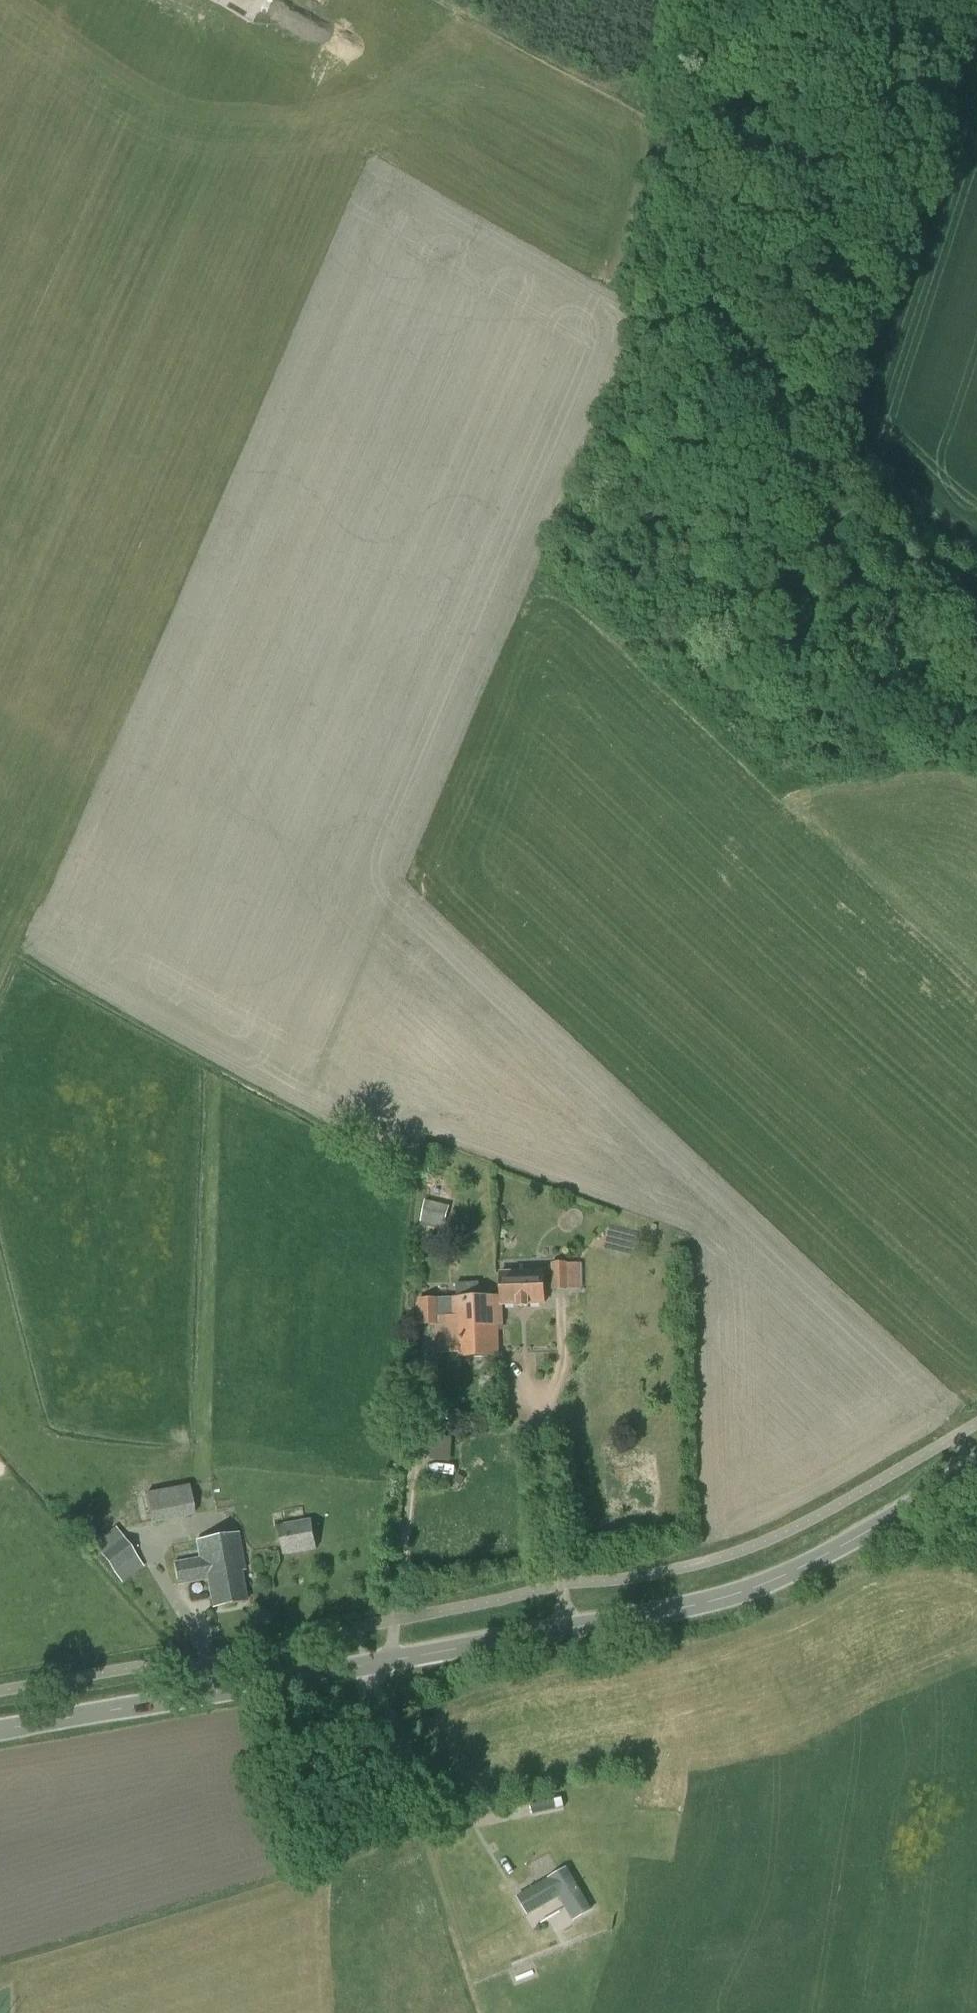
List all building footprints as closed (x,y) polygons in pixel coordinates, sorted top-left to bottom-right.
[(425,1201),(420,1221),(444,1227),(449,1207),(425,1201)] [(581,1290),(581,1263),(552,1263),(552,1290),(581,1290)] [(500,1273),(501,1296),(502,1305),(518,1304),(518,1307),(529,1306),(528,1304),(545,1304),(544,1271),(500,1273)] [(502,1305),(501,1296),(479,1296),(479,1283),(455,1284),(456,1297),(418,1299),(419,1325),(441,1324),(441,1322),(451,1321),(452,1359),(499,1357),(498,1326),(503,1326),(502,1305)] [(142,1473),(151,1523),(194,1515),(185,1465),(142,1473)] [(276,1526),(283,1556),(316,1549),(310,1519),(276,1526)] [(93,1545),(122,1583),(143,1567),(114,1528),(93,1545)] [(207,1580),(212,1608),(246,1602),(240,1571),(245,1570),(238,1534),(196,1542),(199,1559),(174,1563),(178,1585),(207,1580)] [(567,1869),(518,1898),(528,1915),(559,1897),(573,1921),(591,1910),(567,1869)]
